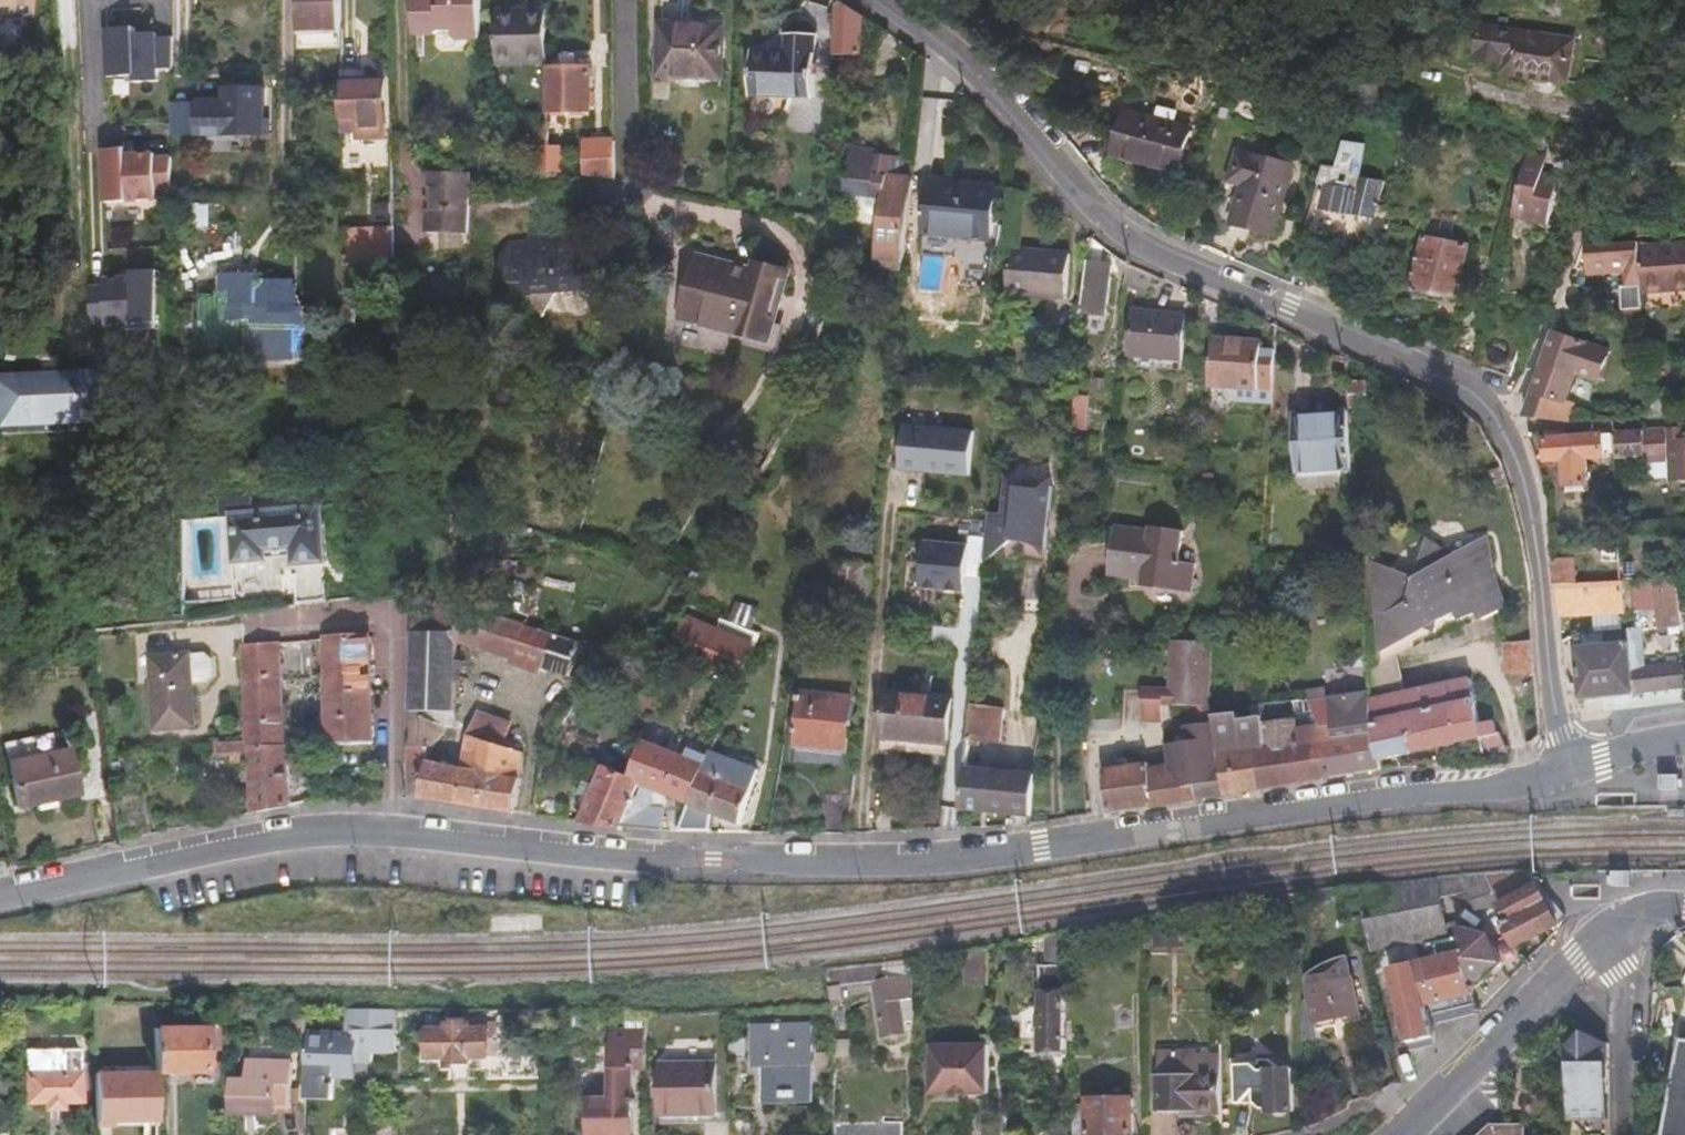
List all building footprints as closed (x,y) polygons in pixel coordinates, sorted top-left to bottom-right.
[(25,0),(0,0),(0,18),(25,17),(25,0)] [(295,33),(337,33),(336,0),(295,0),(295,33)] [(408,37),(454,37),(454,41),(475,41),(475,0),(407,0),(408,37)] [(831,58),(857,58),(858,16),(834,0),(831,0),(831,58)] [(542,64),(539,9),(490,11),(492,66),(542,64)] [(718,26),(653,25),(653,82),(718,82),(718,26)] [(1567,40),(1475,27),(1471,55),(1494,59),(1491,76),(1560,85),(1567,40)] [(139,33),(111,35),(114,84),(141,82),(141,88),(163,87),(162,75),(177,75),(176,42),(160,43),(160,39),(139,40),(139,33)] [(808,96),(808,34),(778,34),(778,52),(744,53),(745,96),(808,96)] [(543,69),(546,113),(590,111),(587,67),(573,68),(572,55),(558,56),(558,68),(543,69)] [(356,71),(338,71),(338,135),(353,135),(353,141),(374,141),(373,104),(379,104),(379,82),(356,82),(356,71)] [(267,87),(228,88),(228,97),(200,97),(201,135),(267,135),(267,87)] [(1185,128),(1121,114),(1111,157),(1175,172),(1185,128)] [(518,176),(546,173),(558,174),(556,127),(525,129),(525,151),(519,151),(518,176)] [(608,179),(607,144),(581,144),(581,177),(608,179)] [(874,260),(898,262),(908,156),(844,149),(839,196),(860,198),(880,200),(878,217),(874,260)] [(1288,164),(1234,152),(1227,184),(1240,187),(1231,227),(1271,236),(1288,164)] [(137,153),(115,154),(116,207),(167,206),(167,196),(179,196),(178,164),(166,164),(166,159),(137,160),(137,153)] [(1521,157),(1508,219),(1544,226),(1554,178),(1536,174),(1539,161),(1521,157)] [(1396,188),(1398,178),(1322,166),(1319,180),(1328,181),(1323,212),(1376,221),(1382,186),(1396,188)] [(465,235),(467,174),(425,172),(424,190),(429,190),(428,211),(424,211),(423,234),(465,235)] [(994,190),(924,183),(918,234),(988,242),(994,190)] [(878,217),(880,200),(860,198),(859,207),(864,216),(878,217)] [(390,270),(390,230),(341,231),(342,311),(356,311),(355,278),(373,277),(373,270),(390,270)] [(497,271),(511,291),(520,290),(538,315),(553,288),(597,286),(608,266),(586,234),(554,236),(548,245),(528,236),(524,244),(505,245),(498,257),(502,263),(497,271)] [(1459,247),(1417,239),(1408,294),(1450,301),(1459,247)] [(1639,245),(1641,290),(1684,287),(1684,242),(1639,245)] [(1639,245),(1585,247),(1586,265),(1630,263),(1632,314),(1643,313),(1641,290),(1639,245)] [(1064,255),(1008,249),(1004,293),(1060,298),(1064,255)] [(692,256),(676,316),(735,332),(737,325),(762,332),(778,272),(746,263),(744,271),(692,256)] [(1109,266),(1087,264),(1082,315),(1104,317),(1109,266)] [(161,271),(138,273),(139,279),(111,281),(111,287),(95,288),(97,322),(113,322),(113,327),(161,325),(161,271)] [(291,359),(291,286),(257,287),(257,277),(217,277),(217,301),(197,301),(197,349),(241,348),(242,360),(291,359)] [(1179,318),(1130,313),(1126,357),(1175,362),(1179,318)] [(1582,326),(1558,327),(1528,416),(1569,424),(1574,407),(1565,404),(1576,371),(1601,379),(1611,349),(1582,340),(1582,326)] [(1258,344),(1210,340),(1205,388),(1254,392),(1258,344)] [(0,380),(0,432),(92,429),(91,377),(0,380)] [(1365,409),(1362,381),(1344,383),(1346,410),(1365,409)] [(1085,402),(1075,401),(1071,432),(1082,433),(1085,402)] [(1349,472),(1344,416),(1289,421),(1294,477),(1349,472)] [(975,430),(904,422),(900,466),(971,473),(975,430)] [(1609,455),(1621,455),(1620,433),(1609,434),(1608,430),(1607,430),(1592,431),(1592,435),(1574,437),(1570,436),(1569,432),(1547,433),(1550,464),(1567,463),(1569,489),(1590,488),(1590,461),(1609,460),(1609,455)] [(1626,461),(1650,460),(1651,466),(1679,464),(1680,486),(1684,485),(1684,439),(1662,440),(1661,430),(1624,432),(1626,461)] [(1498,489),(1509,487),(1504,467),(1493,471),(1498,489)] [(988,545),(1050,551),(1055,485),(1005,481),(1003,512),(991,511),(988,545)] [(286,550),(291,599),(297,598),(297,591),(322,589),(315,507),(246,513),(245,499),(213,501),(215,520),(223,520),(227,565),(262,562),(261,552),(286,550)] [(1144,532),(1111,529),(1106,577),(1139,580),(1152,582),(1151,588),(1188,592),(1191,563),(1175,561),(1178,531),(1145,528),(1144,532)] [(1370,733),(1375,765),(1482,738),(1486,749),(1501,746),(1497,733),(1493,734),(1489,724),(1477,727),(1463,681),(1396,698),(1390,649),(1425,631),(1433,635),(1436,624),(1454,616),(1460,629),(1494,613),(1486,589),(1492,587),(1486,538),(1450,557),(1423,540),(1411,578),(1370,566),(1378,648),(1365,649),(1369,699),(1370,733)] [(969,546),(924,542),(921,589),(965,593),(969,546)] [(1608,562),(1625,561),(1624,551),(1608,551),(1608,562)] [(1559,585),(1580,585),(1578,561),(1557,562),(1559,585)] [(1152,582),(1139,580),(1138,587),(1151,588),(1152,582)] [(1684,612),(1683,581),(1658,582),(1661,627),(1684,627),(1684,612)] [(1630,614),(1628,585),(1580,585),(1559,585),(1562,615),(1630,614)] [(405,626),(402,799),(448,806),(510,816),(515,781),(515,753),(500,749),(468,739),(461,737),(457,771),(420,766),(421,752),(427,752),(437,736),(437,730),(435,725),(436,712),(449,712),(450,641),(566,678),(577,644),(460,607),(449,588),(419,587),(404,606),(405,626)] [(1486,589),(1494,613),(1500,610),(1492,587),(1486,589)] [(754,613),(732,604),(726,618),(748,627),(754,613)] [(732,683),(748,649),(686,620),(670,654),(732,683)] [(320,679),(324,747),(366,745),(360,638),(318,642),(320,679)] [(271,647),(274,685),(320,679),(318,642),(271,647)] [(1209,643),(1168,642),(1166,709),(1207,710),(1209,643)] [(1533,675),(1531,642),(1501,645),(1503,678),(1533,675)] [(1584,700),(1684,688),(1684,668),(1684,665),(1635,671),(1632,643),(1580,648),(1584,700)] [(243,745),(243,748),(278,748),(274,685),(271,647),(236,649),(243,745)] [(185,654),(142,658),(148,734),(192,730),(188,685),(203,684),(208,676),(207,662),(200,656),(185,658),(185,654)] [(947,698),(880,692),(876,740),(943,746),(947,698)] [(847,699),(797,694),(792,750),(842,755),(847,699)] [(1369,699),(1289,713),(1290,718),(1293,739),(1310,737),(1310,731),(1331,728),(1333,738),(1370,733),(1369,699)] [(996,747),(1000,710),(966,706),(962,743),(996,747)] [(1310,737),(1293,739),(1290,718),(1258,723),(1257,717),(1234,721),(1233,713),(1206,717),(1207,725),(1219,799),(1296,787),(1377,775),(1375,765),(1370,733),(1333,738),(1331,728),(1310,731),(1310,737)] [(468,739),(500,749),(505,733),(473,723),(468,739)] [(1098,774),(1105,817),(1143,811),(1219,799),(1207,725),(1181,729),(1183,745),(1162,748),(1165,769),(1145,772),(1144,766),(1135,768),(1128,769),(1127,761),(1114,763),(1115,771),(1098,774)] [(48,750),(44,734),(0,744),(0,753),(2,760),(48,750)] [(700,767),(641,742),(628,778),(637,782),(618,828),(657,832),(660,795),(684,807),(700,767)] [(234,759),(244,758),(243,748),(243,745),(210,746),(211,756),(234,754),(234,759)] [(63,747),(48,750),(2,760),(0,761),(0,765),(9,808),(74,794),(63,747)] [(244,758),(248,815),(284,807),(282,779),(304,777),(302,748),(278,748),(243,748),(244,758)] [(673,834),(703,834),(706,815),(731,826),(752,773),(705,754),(700,767),(684,807),(673,834)] [(603,766),(576,826),(616,832),(618,828),(637,782),(628,778),(603,766)] [(960,771),(956,811),(1029,817),(1033,777),(960,771)] [(829,802),(826,835),(850,835),(853,804),(829,802)] [(1556,930),(1566,916),(1562,911),(1536,879),(1529,872),(1489,875),(1488,875),(1501,903),(1510,921),(1503,925),(1514,948),(1556,930)] [(1501,903),(1488,875),(1463,878),(1470,892),(1479,912),(1495,906),(1501,903)] [(1470,892),(1463,878),(1462,878),(1399,884),(1369,887),(1375,913),(1365,915),(1374,951),(1413,945),(1458,922),(1457,919),(1446,920),(1440,895),(1470,892)] [(1427,1008),(1436,1006),(1437,1013),(1479,1002),(1476,994),(1502,964),(1494,945),(1479,932),(1458,922),(1413,945),(1427,1008)] [(1065,936),(1048,939),(1048,966),(1042,967),(1041,1050),(1021,1050),(1021,1061),(1066,1061),(1065,936)] [(1413,945),(1374,951),(1378,970),(1391,967),(1411,1043),(1434,1037),(1427,1008),(1413,945)] [(989,952),(965,957),(965,972),(975,971),(974,983),(989,983),(989,952)] [(831,971),(831,995),(842,995),(842,983),(876,979),(877,1033),(900,1034),(901,1029),(901,1014),(912,1014),(913,965),(831,971)] [(1304,1002),(1305,1044),(1317,1041),(1315,1027),(1359,1017),(1353,981),(1308,991),(1310,1001),(1304,1002)] [(230,1007),(212,1007),(212,1017),(230,1017),(230,1007)] [(303,1071),(303,1080),(350,1083),(351,1067),(370,1068),(370,1060),(368,1011),(346,1011),(346,1023),(356,1023),(355,1040),(346,1039),(305,1039),(303,1071)] [(368,1011),(370,1060),(392,1060),(392,1012),(368,1011)] [(548,1011),(548,1021),(569,1021),(569,1011),(548,1011)] [(406,1012),(400,1012),(401,1024),(417,1025),(417,1012),(406,1012)] [(901,1014),(901,1029),(912,1029),(912,1014),(901,1014)] [(346,1023),(346,1039),(355,1040),(356,1023),(346,1023)] [(479,1024),(425,1024),(426,1057),(446,1056),(447,1061),(471,1061),(471,1056),(487,1057),(487,1030),(480,1030),(479,1024)] [(808,1026),(752,1027),(753,1067),(761,1067),(762,1100),(810,1099),(808,1026)] [(154,1060),(154,1069),(164,1069),(203,1068),(203,1045),(203,1028),(153,1029),(154,1060)] [(644,1073),(644,1029),(607,1030),(608,1101),(619,1101),(619,1096),(632,1095),(638,1095),(638,1073),(644,1073)] [(745,1036),(725,1036),(725,1052),(745,1052),(745,1036)] [(1683,1042),(1666,1134),(1684,1134),(1684,1042),(1683,1042)] [(931,1096),(954,1096),(988,1096),(988,1047),(931,1049),(931,1096)] [(1220,1114),(1220,1059),(1194,1060),(1176,1060),(1176,1053),(1156,1053),(1156,1114),(1220,1114)] [(73,1054),(20,1055),(22,1108),(40,1108),(40,1115),(58,1115),(58,1108),(75,1106),(74,1097),(81,1097),(79,1070),(74,1070),(73,1054)] [(1251,1066),(1228,1067),(1230,1106),(1255,1105),(1264,1112),(1292,1110),(1290,1068),(1270,1058),(1251,1059),(1251,1066)] [(230,1062),(231,1117),(275,1115),(275,1106),(290,1106),(289,1062),(230,1062)] [(106,1064),(91,1064),(92,1083),(106,1083),(106,1064)] [(714,1064),(658,1064),(659,1114),(714,1113),(714,1064)] [(1609,1125),(1608,1098),(1570,1098),(1570,1066),(1568,1066),(1568,1125),(1609,1125)] [(203,1068),(164,1069),(164,1077),(209,1077),(209,1068),(203,1068)] [(632,1095),(619,1096),(619,1101),(608,1101),(589,1101),(589,1134),(614,1134),(631,1134),(632,1095)] [(1130,1102),(1085,1102),(1085,1110),(1072,1110),(1072,1134),(1129,1134),(1130,1102)] [(372,1134),(396,1134),(396,1120),(372,1120),(372,1131),(372,1134)] [(845,1121),(844,1134),(903,1134),(903,1124),(845,1121)] [(727,1134),(751,1134),(751,1123),(727,1123),(727,1134)] [(1047,1134),(1066,1134),(1066,1125),(1047,1125),(1047,1134)]
